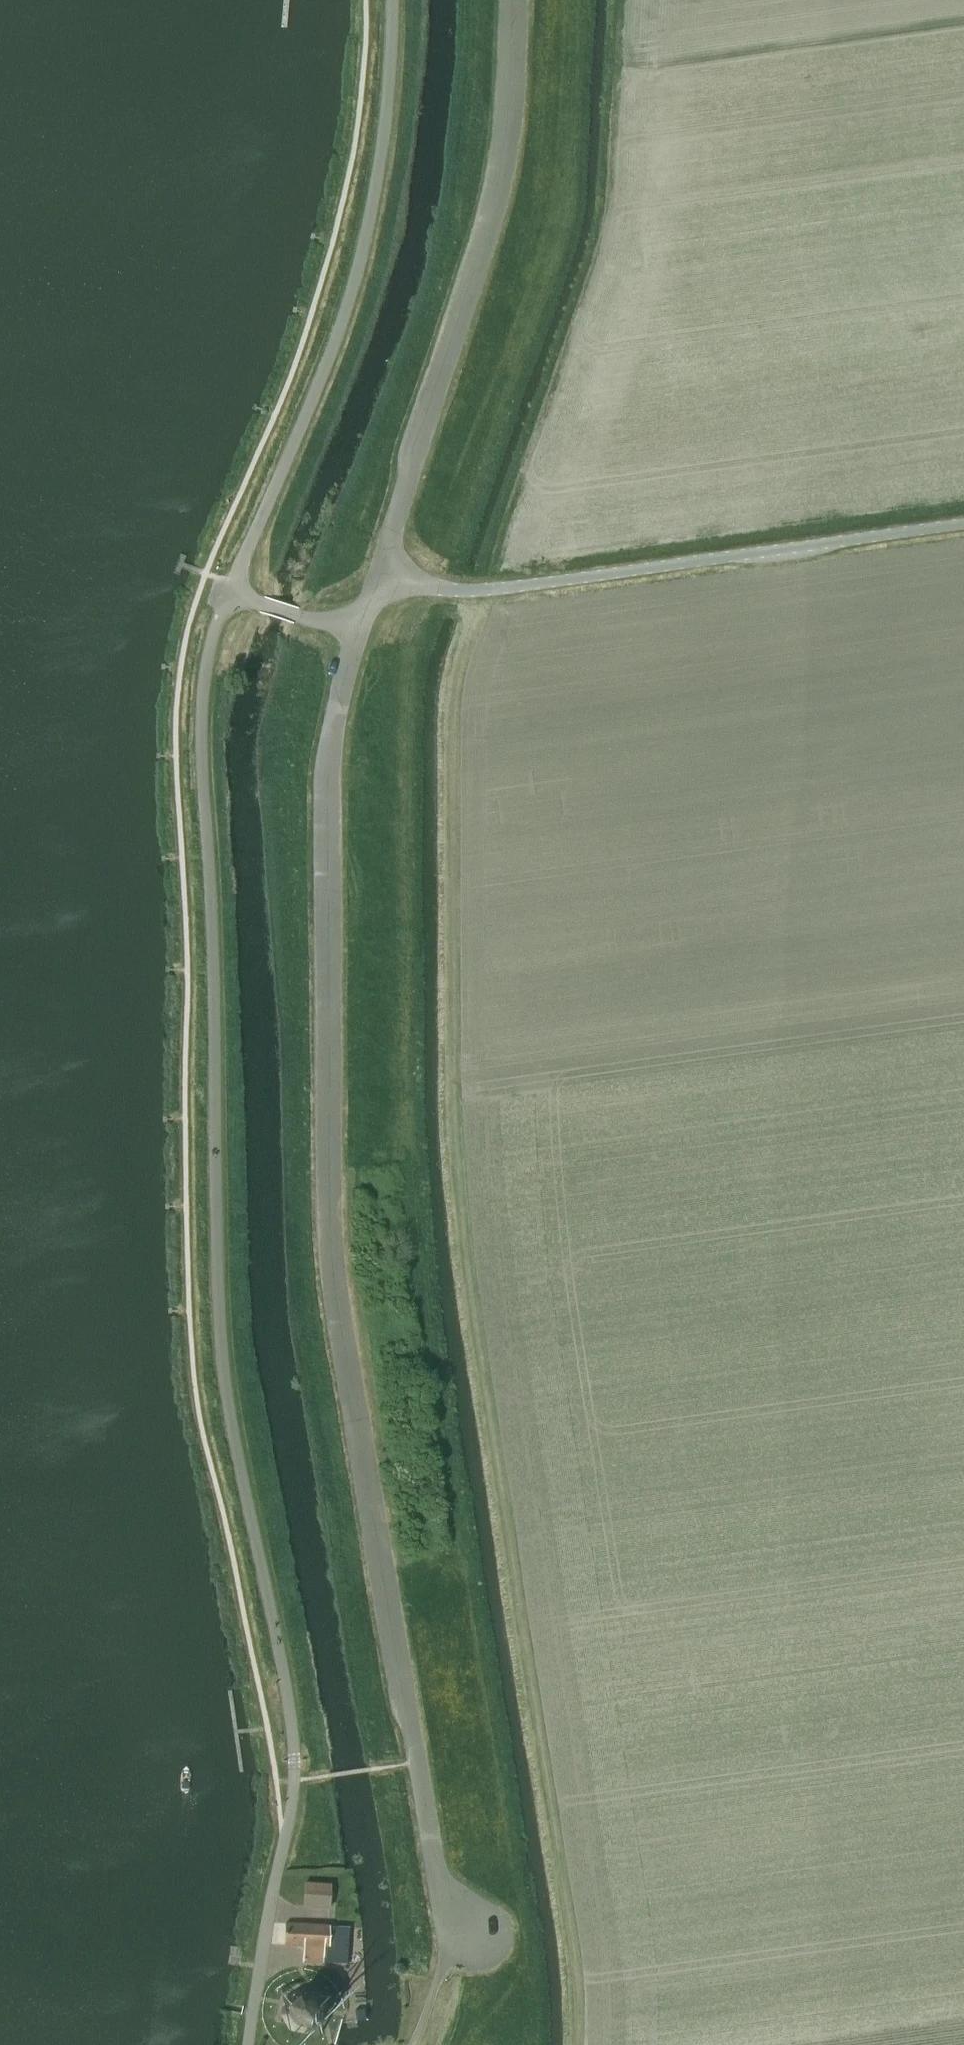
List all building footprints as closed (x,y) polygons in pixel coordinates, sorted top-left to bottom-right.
[(330,1884),(305,1883),(303,1906),(329,1907),(330,1884)] [(349,1927),(285,1923),(284,1944),(305,1945),(304,1960),(347,1963),(349,1927)] [(285,1997),(281,2014),(291,2029),(307,2032),(321,2023),(325,2006),(315,1991),(298,1988),(285,1997)] [(365,2008),(356,2009),(357,2020),(365,2019),(365,2008)]
